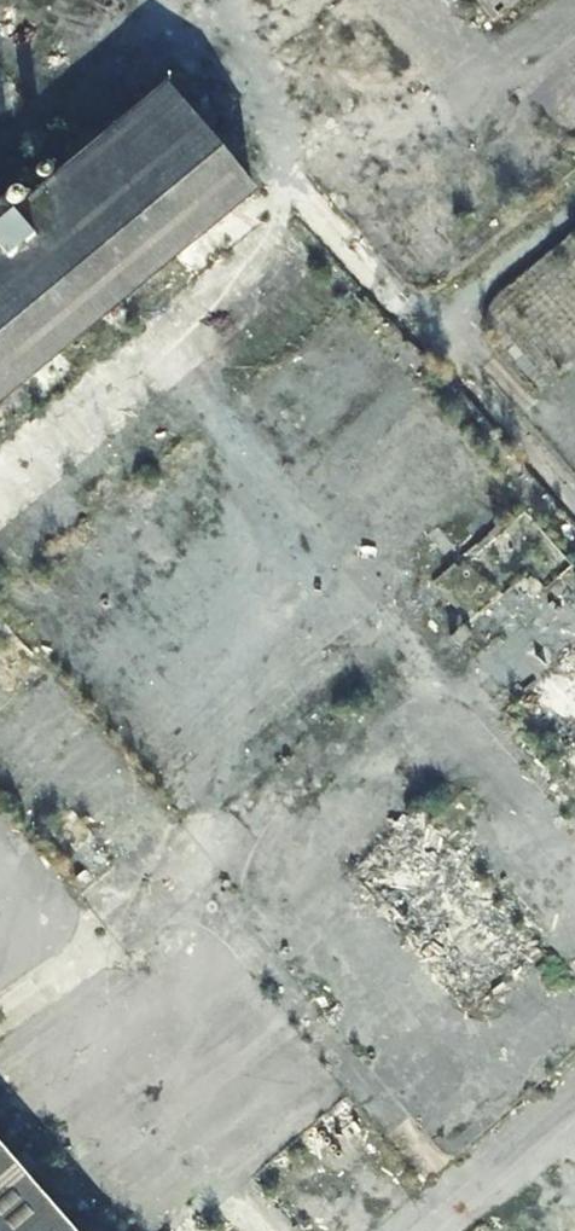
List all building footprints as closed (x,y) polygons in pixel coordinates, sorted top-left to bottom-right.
[(253,190),(160,77),(6,204),(0,196),(0,398),(253,190)] [(479,646),(574,756),(574,562),(479,646)] [(472,997),(538,939),(416,804),(351,862),(472,997)] [(0,1146),(0,1230),(75,1230),(0,1146)] [(206,1219),(192,1230),(217,1230),(206,1219)]
